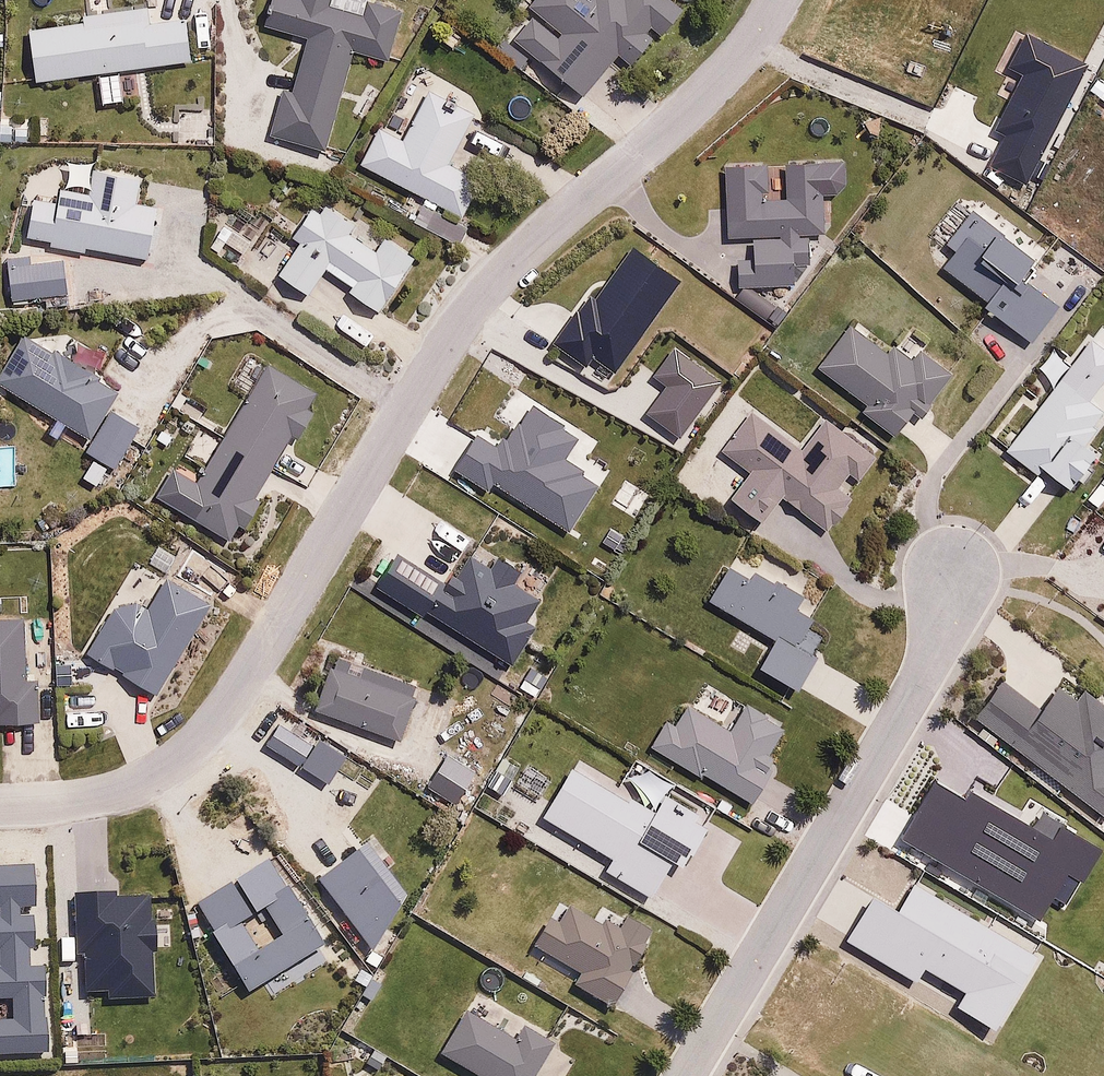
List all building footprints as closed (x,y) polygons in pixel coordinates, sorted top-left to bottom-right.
[(274,140),(330,156),(358,55),(393,64),(407,15),(370,5),(366,19),(333,9),(335,0),(305,0),(304,1),(302,0),(274,0),(266,27),(312,40),(296,95),(288,92),(274,140)] [(519,46),(586,101),(623,55),(641,69),(687,13),(671,0),(542,0),(533,10),(542,18),(519,46)] [(195,64),(188,20),(153,25),(150,7),(31,25),(40,86),(195,64)] [(478,117),(432,94),(408,143),(381,130),(362,168),(468,220),(486,183),(453,167),(478,117)] [(761,169),(726,171),(729,236),(754,235),(755,258),(732,259),(733,286),(789,284),(806,264),(804,232),(822,231),(819,166),(784,167),(785,199),(762,200),(761,169)] [(61,204),(33,200),(26,242),(152,263),(160,215),(135,211),(140,183),(95,175),(92,196),(63,192),(61,204)] [(323,202),(273,279),(311,304),(329,276),(386,313),(417,265),(385,245),(382,258),(351,238),(359,226),(323,202)] [(973,211),(932,267),(1029,339),(1055,304),(1012,272),(1028,252),(973,211)] [(626,237),(549,341),(580,364),(585,356),(611,375),(682,278),(626,237)] [(65,260),(8,269),(14,304),(71,295),(65,260)] [(851,320),(813,367),(894,431),(944,369),(916,347),(900,358),(851,320)] [(0,384),(0,386),(92,442),(86,451),(114,468),(137,430),(110,413),(121,396),(28,339),(0,384)] [(1007,448),(1061,490),(1091,451),(1081,443),(1103,413),(1103,409),(1092,400),(1103,386),(1072,363),(1007,448)] [(175,473),(157,502),(239,551),(329,401),(272,367),(200,487),(175,473)] [(472,430),(452,466),(566,532),(596,481),(560,460),(576,433),(528,405),(503,448),(472,430)] [(747,471),(730,495),(761,517),(777,495),(822,527),(873,456),(821,419),(802,445),(747,405),(716,449),(747,471)] [(395,552),(374,585),(506,665),(543,604),(509,583),(517,571),(476,547),(452,587),(395,552)] [(725,558),(699,603),(762,638),(749,661),(794,687),(821,639),(799,627),(811,606),(725,558)] [(108,609),(84,650),(154,692),(206,604),(161,577),(146,601),(108,609)] [(36,723),(34,679),(22,679),(19,621),(0,622),(0,725),(36,723)] [(326,660),(309,707),(398,738),(415,691),(326,660)] [(971,717),(1102,818),(1103,815),(1103,706),(1064,675),(1038,708),(1000,680),(971,717)] [(674,699),(649,745),(747,800),(788,727),(743,702),(728,729),(674,699)] [(274,724),(262,743),(297,765),(309,745),(274,724)] [(445,754),(425,785),(453,803),(473,772),(445,754)] [(568,759),(536,818),(607,856),(600,869),(657,899),(703,814),(660,790),(652,805),(568,759)] [(365,840),(314,880),(369,950),(404,890),(365,840)] [(265,858),(193,903),(246,992),(321,943),(265,858)] [(48,1054),(44,963),(34,964),(30,867),(0,868),(0,1000),(9,1000),(10,1018),(0,1018),(0,1056),(48,1054)] [(870,902),(846,942),(914,981),(921,969),(958,990),(950,1004),(991,1028),(1032,957),(913,887),(895,917),(870,902)] [(147,891),(73,894),(75,953),(82,953),(84,992),(106,991),(106,998),(151,996),(147,891)] [(557,899),(529,948),(577,975),(573,981),(609,1001),(648,931),(621,916),(613,930),(557,899)] [(436,1056),(472,1075),(529,1075),(545,1049),(466,1004),(436,1056)]
